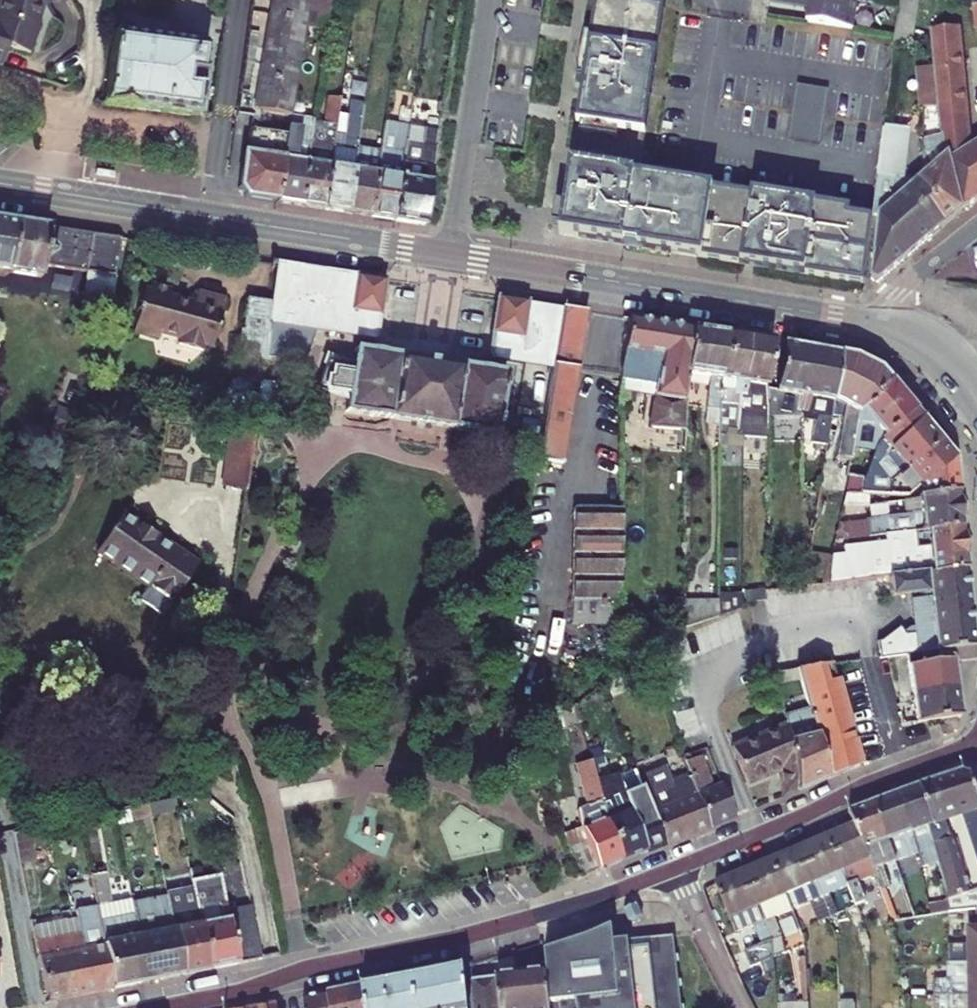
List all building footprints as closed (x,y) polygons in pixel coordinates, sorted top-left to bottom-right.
[(2,67),(9,46),(31,52),(39,23),(37,23),(39,14),(36,14),(38,6),(50,0),(0,0),(0,1),(0,66),(2,67)] [(235,113),(250,116),(252,111),(289,117),(303,33),(304,28),(308,0),(251,0),(235,113)] [(327,31),(331,0),(308,0),(304,28),(327,31)] [(664,6),(624,0),(595,0),(559,236),(617,245),(862,282),(872,219),(849,216),(850,208),(651,178),(639,176),(664,6)] [(854,28),(858,0),(809,0),(809,1),(808,8),(806,21),(854,28)] [(941,135),(946,156),(950,153),(963,208),(976,200),(976,158),(971,146),(959,28),(959,26),(936,28),(930,29),(937,120),(941,135)] [(303,33),(326,37),(327,31),(304,28),(303,33)] [(105,103),(197,115),(208,45),(115,33),(105,103)] [(831,89),(798,85),(791,139),(823,144),(831,89)] [(340,98),(328,96),(323,125),(312,123),(299,205),(322,209),(332,147),(340,98)] [(365,102),(352,101),(344,150),(332,147),(322,209),(347,213),(357,148),(365,102)] [(313,120),(289,117),(287,134),(283,157),(277,201),(299,205),(312,123),(313,120)] [(392,150),(380,148),(379,152),(370,216),(393,220),(407,126),(396,124),(392,150)] [(432,166),(437,130),(407,126),(393,220),(423,224),(432,166)] [(875,199),(873,214),(879,214),(871,279),(877,282),(922,244),(913,184),(910,179),(901,177),(907,129),(885,126),(880,166),(876,189),(875,199)] [(249,128),(245,151),(283,157),(287,134),(249,128)] [(923,140),(923,153),(925,173),(932,235),(963,208),(950,153),(946,156),(941,135),(923,140)] [(347,213),(370,216),(379,152),(357,148),(347,213)] [(245,151),(242,151),(237,188),(245,197),(277,201),(283,157),(245,151)] [(922,244),(932,235),(925,173),(913,184),(922,244)] [(42,265),(115,276),(120,236),(0,216),(0,274),(1,274),(6,270),(40,276),(42,265)] [(371,340),(375,337),(385,278),(276,261),(270,300),(267,325),(371,340)] [(150,283),(149,290),(144,289),(133,330),(158,338),(160,332),(176,336),(174,343),(200,350),(202,343),(212,345),(225,299),(196,290),(193,302),(170,295),(172,289),(150,283)] [(233,366),(249,368),(247,381),(259,383),(267,325),(270,300),(245,296),(240,328),(238,328),(233,366)] [(518,337),(521,337),(527,300),(522,300),(521,309),(500,305),(501,297),(496,296),(490,333),(518,337)] [(522,300),(501,297),(500,305),(521,309),(522,300)] [(560,463),(574,377),(575,377),(586,310),(561,306),(549,373),(538,439),(536,451),(535,460),(560,463)] [(681,399),(685,373),(691,327),(627,317),(619,368),(619,379),(655,385),(653,396),(647,427),(654,427),(652,450),(684,452),(684,400),(681,399)] [(717,409),(720,379),(727,333),(691,327),(685,373),(708,377),(704,408),(704,423),(717,425),(717,409)] [(515,356),(518,337),(490,333),(487,352),(515,356)] [(735,428),(739,382),(746,336),(727,333),(720,379),(717,409),(717,425),(717,447),(725,447),(725,427),(735,428)] [(764,390),(764,387),(771,340),(746,336),(739,382),(735,428),(734,436),(741,437),(766,438),(765,418),(764,390)] [(801,418),(801,407),(812,346),(782,341),(774,392),(769,391),(764,390),(765,418),(801,418)] [(828,423),(832,399),(838,351),(812,346),(801,407),(801,418),(801,421),(813,423),(810,443),(813,443),(811,454),(823,456),(825,446),(828,423)] [(344,410),(495,434),(505,372),(354,349),(352,360),(351,365),(327,361),(329,356),(327,356),(313,389),(315,390),(315,389),(347,394),(344,410)] [(889,379),(878,366),(854,354),(838,351),(832,399),(828,423),(825,446),(823,456),(823,457),(841,461),(843,455),(834,453),(836,438),(852,441),(855,415),(876,397),(872,392),(889,379)] [(329,356),(327,361),(351,365),(352,360),(329,356)] [(629,392),(653,396),(655,385),(619,379),(619,391),(619,407),(628,408),(629,392)] [(874,447),(878,438),(913,408),(889,379),(872,392),(876,397),(855,415),(852,441),(836,438),(834,453),(843,455),(841,461),(849,462),(852,448),(872,452),(874,447)] [(911,492),(918,487),(954,456),(913,408),(878,438),(874,447),(872,452),(861,478),(860,482),(859,493),(868,493),(868,495),(905,497),(911,492)] [(255,484),(254,447),(226,448),(227,485),(255,484)] [(717,455),(725,455),(725,447),(717,447),(717,455)] [(954,456),(918,487),(924,495),(957,491),(954,456)] [(911,492),(914,495),(924,495),(918,487),(911,492)] [(883,535),(961,527),(957,491),(924,495),(914,495),(915,498),(916,515),(904,516),(865,519),(865,521),(843,524),(845,539),(883,535)] [(868,493),(859,493),(845,492),(840,511),(867,511),(867,507),(868,495),(868,493)] [(915,498),(902,500),(904,516),(916,515),(915,498)] [(573,508),(572,618),(621,619),(620,509),(573,508)] [(162,616),(187,579),(198,564),(122,513),(96,552),(146,586),(137,600),(162,616)] [(826,584),(879,577),(887,576),(966,569),(961,527),(883,535),(884,541),(842,546),(843,556),(830,558),(827,570),(826,584)] [(834,540),(832,548),(842,546),(884,541),(883,535),(845,539),(834,540)] [(832,548),(830,555),(830,558),(843,556),(842,546),(832,548)] [(723,559),(735,559),(735,549),(723,549),(723,559)] [(830,555),(809,552),(803,588),(826,584),(827,570),(830,558),(830,555)] [(917,654),(974,648),(966,569),(887,576),(889,597),(920,593),(929,592),(929,598),(921,599),(911,600),(917,654)] [(682,587),(671,586),(671,600),(682,600),(682,587)] [(765,593),(744,596),(745,607),(767,604),(765,593)] [(952,664),(972,661),(975,661),(974,648),(907,656),(908,666),(913,695),(956,688),(952,664)] [(786,724),(789,740),(797,791),(858,767),(831,666),(776,672),(779,685),(802,681),(809,707),(785,715),(786,724)] [(917,724),(960,717),(956,688),(913,695),(917,724)] [(574,706),(560,711),(563,728),(579,723),(574,706)] [(580,716),(589,713),(587,706),(578,708),(580,716)] [(746,786),(778,772),(782,798),(797,791),(789,740),(786,724),(729,746),(746,786)] [(684,756),(686,761),(695,789),(710,783),(699,756),(692,759),(690,753),(684,756)] [(648,770),(644,760),(632,764),(637,775),(648,770)] [(570,853),(581,877),(600,869),(623,860),(600,802),(602,801),(597,785),(590,761),(573,765),(586,806),(579,808),(582,826),(562,834),(570,853)] [(682,776),(643,791),(665,845),(710,826),(697,793),(695,789),(686,761),(677,765),(682,776)] [(972,778),(964,775),(920,790),(935,829),(929,831),(940,864),(944,878),(952,913),(976,910),(976,891),(971,893),(969,887),(965,873),(954,840),(968,836),(976,865),(976,794),(972,778)] [(602,801),(600,802),(623,860),(647,851),(624,793),(618,777),(597,785),(602,801)] [(710,783),(695,789),(697,793),(712,788),(710,783)] [(712,788),(697,793),(710,826),(735,817),(722,784),(712,788)] [(624,793),(647,851),(647,852),(665,845),(643,791),(641,786),(624,793)] [(940,864),(929,831),(935,829),(920,790),(900,797),(915,837),(920,854),(925,868),(940,864)] [(896,862),(920,854),(915,837),(900,797),(876,806),(888,846),(890,845),(896,862)] [(896,862),(890,845),(888,846),(876,806),(849,815),(855,827),(855,828),(871,862),(876,877),(881,891),(886,890),(888,889),(881,868),(896,862)] [(36,861),(33,846),(55,841),(52,824),(15,833),(21,865),(36,861)] [(857,885),(876,877),(871,862),(855,828),(855,827),(826,838),(847,889),(855,909),(865,905),(857,885)] [(976,869),(976,865),(968,836),(954,840),(965,873),(976,869)] [(837,916),(829,896),(847,889),(826,838),(799,850),(828,920),(837,916)] [(810,904),(818,924),(828,920),(799,850),(771,862),(792,912),(810,904)] [(782,939),(774,919),(792,912),(771,862),(743,873),(773,943),(774,959),(785,955),(782,939)] [(90,875),(96,907),(112,904),(106,873),(90,875)] [(751,969),(774,959),(773,943),(743,873),(717,884),(717,883),(714,884),(735,935),(755,927),(763,946),(744,954),(751,969)] [(219,875),(190,881),(192,889),(209,971),(237,965),(227,911),(219,875)] [(976,891),(976,884),(969,887),(971,893),(976,891)] [(192,889),(166,894),(168,900),(174,931),(182,976),(209,971),(192,889)] [(892,921),(897,920),(886,890),(881,891),(892,921)] [(96,908),(99,921),(134,914),(133,907),(131,900),(112,904),(96,907),(96,908)] [(134,914),(139,938),(130,939),(140,984),(182,976),(174,931),(168,900),(133,907),(134,914)] [(261,960),(251,906),(235,909),(245,963),(261,960)] [(632,924),(638,923),(640,917),(636,907),(623,912),(627,921),(632,924)] [(88,951),(92,970),(71,976),(75,997),(112,990),(100,929),(99,921),(96,908),(70,913),(71,919),(71,921),(77,919),(78,929),(80,933),(83,952),(88,951)] [(245,963),(235,909),(227,911),(237,965),(245,963)] [(976,910),(976,933),(969,933),(969,946),(947,946),(947,965),(976,965),(976,910)] [(134,914),(99,921),(100,929),(112,990),(140,984),(130,939),(139,938),(134,914)] [(69,935),(35,942),(46,1003),(75,997),(71,976),(92,970),(88,951),(83,952),(80,933),(78,929),(77,919),(71,921),(71,919),(66,919),(69,935)] [(560,962),(565,1007),(679,1007),(673,951),(609,957),(608,945),(587,955),(560,962)] [(548,1007),(565,1007),(560,962),(544,966),(544,972),(548,1007)] [(934,998),(976,998),(976,965),(947,965),(947,982),(934,982),(934,998)] [(462,967),(360,987),(362,1007),(466,1007),(462,967)] [(544,972),(470,980),(473,1007),(548,1007),(544,972)] [(360,987),(326,993),(328,1007),(362,1007),(360,987)] [(326,993),(302,998),(303,1007),(328,1007),(326,993)] [(797,996),(782,996),(782,1005),(797,1005),(797,996)] [(934,998),(934,1007),(976,1007),(976,998),(934,998)]
